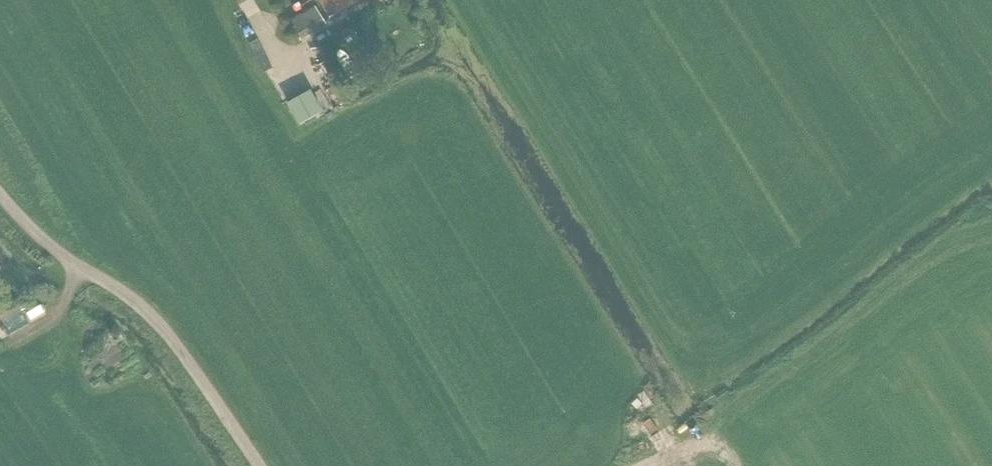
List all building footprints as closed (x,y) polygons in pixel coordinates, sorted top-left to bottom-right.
[(361,0),(319,0),(329,18),(361,0)] [(301,40),(326,24),(315,5),(289,21),(301,40)] [(0,317),(0,320),(7,339),(29,330),(21,309),(0,317)]
